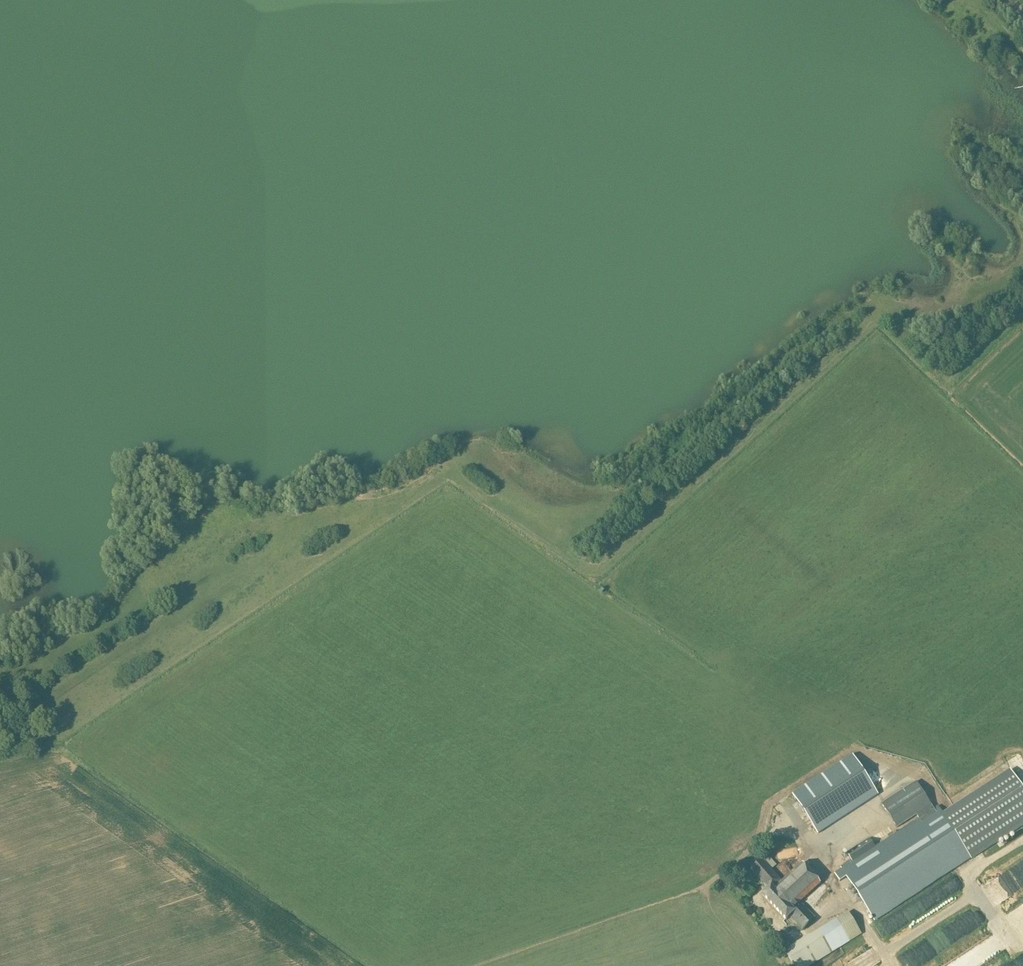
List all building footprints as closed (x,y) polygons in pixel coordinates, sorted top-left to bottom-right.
[(793,795),(818,833),(878,795),(852,756),(793,795)] [(836,874),(841,882),(846,878),(873,920),(971,857),(972,859),(1022,826),(1022,789),(1010,770),(943,814),(938,807),(934,810),(916,782),(881,804),(897,828),(916,815),(919,819),(875,848),(870,839),(847,853),(853,862),(841,870),(836,874)] [(763,859),(751,869),(768,889),(762,895),(786,920),(790,917),(803,931),(815,918),(802,905),(800,907),(798,905),(821,883),(802,863),(781,882),(772,871),(773,870),(763,859)] [(784,951),(793,965),(811,965),(862,934),(848,911),(784,951)] [(881,960),(874,949),(846,965),(871,965),(881,960)]
